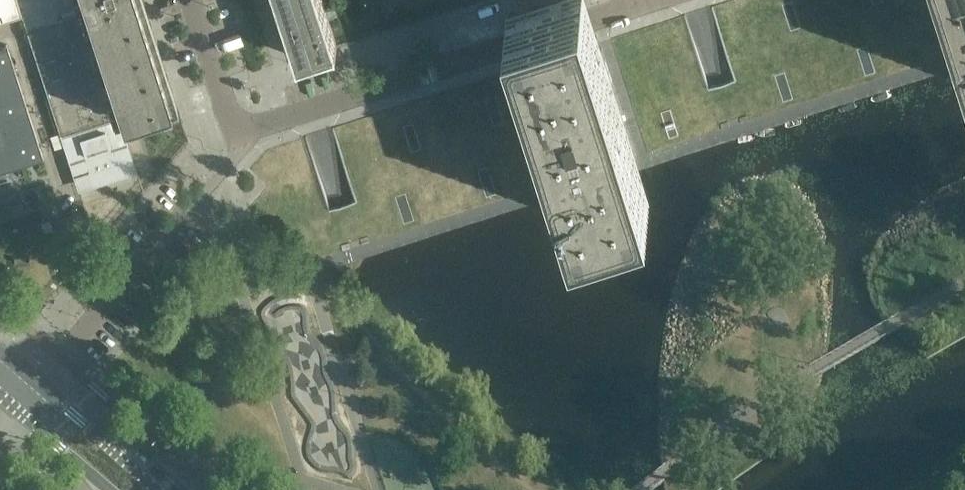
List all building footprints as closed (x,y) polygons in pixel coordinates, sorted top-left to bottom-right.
[(18,0),(0,0),(0,19),(21,12),(18,0)] [(21,12),(60,134),(76,183),(135,165),(119,115),(175,97),(144,0),(18,0),(21,12)] [(325,10),(322,0),(280,0),(299,58),(337,46),(325,10)] [(654,25),(600,42),(599,40),(593,20),(587,0),(546,0),(506,13),(516,45),(523,65),(523,67),(322,131),(305,137),(307,143),(346,263),(564,194),(573,222),(650,198),(641,169),(694,152),(691,142),(655,30),(654,25)] [(700,10),(685,15),(686,20),(722,132),(725,142),(964,65),(964,0),(733,0),(700,10)] [(25,161),(0,83),(0,169),(25,161)]
